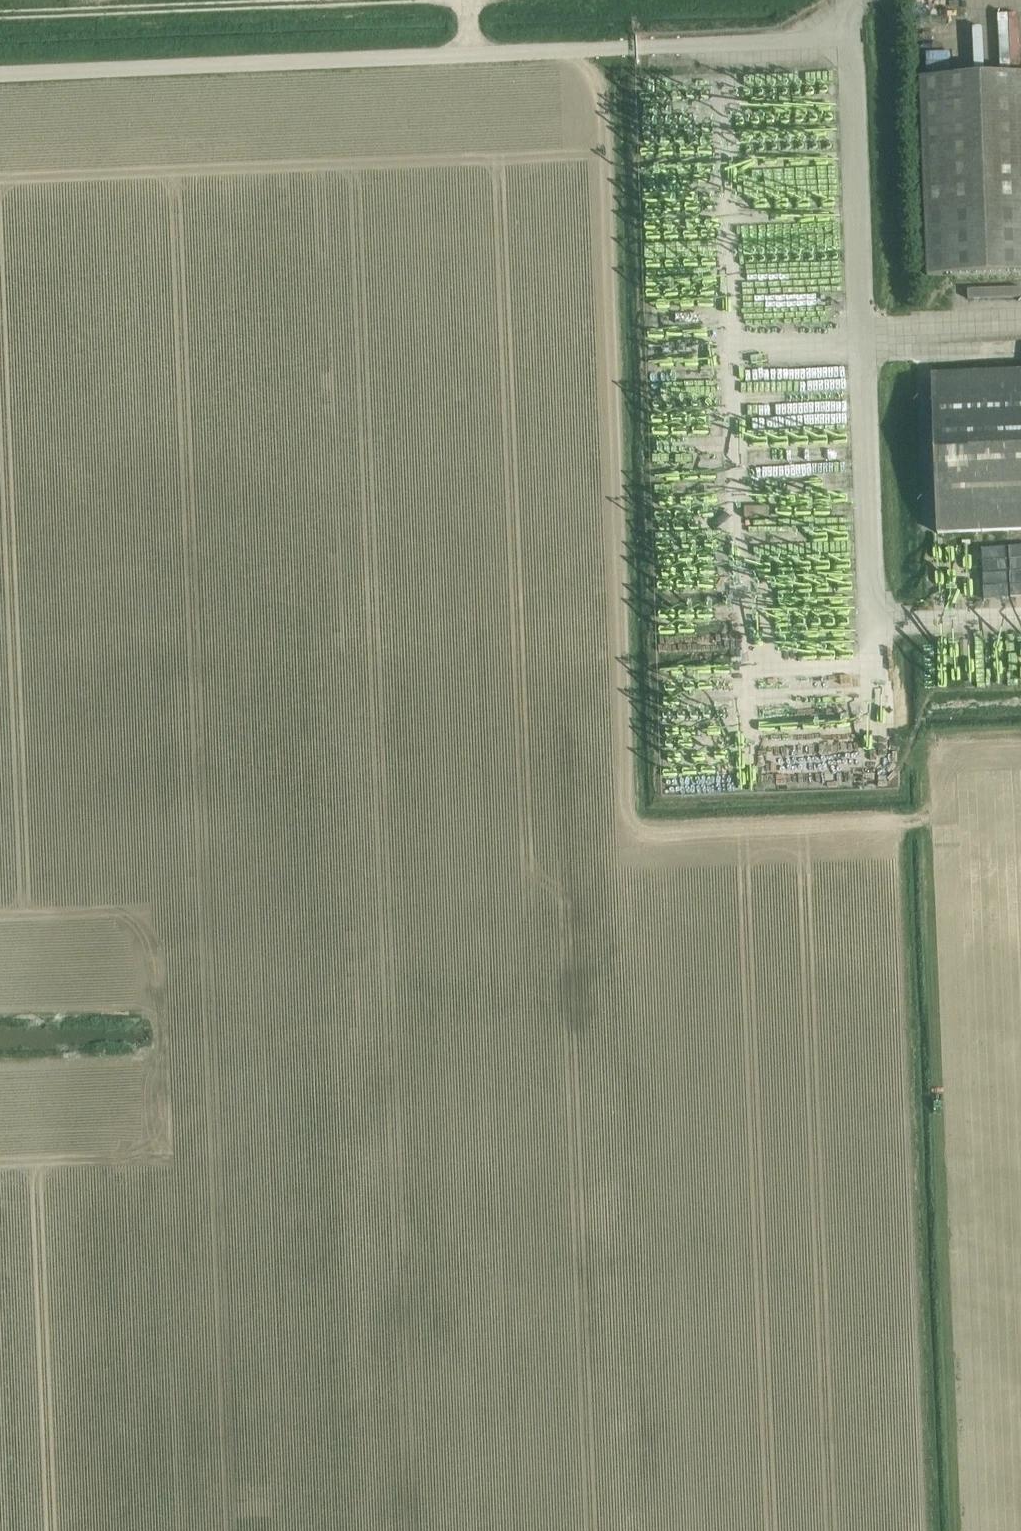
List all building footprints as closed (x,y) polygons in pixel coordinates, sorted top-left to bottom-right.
[(918,77),(925,276),(1020,273),(1020,74),(918,77)] [(930,374),(936,534),(1020,531),(1020,371),(930,374)]
